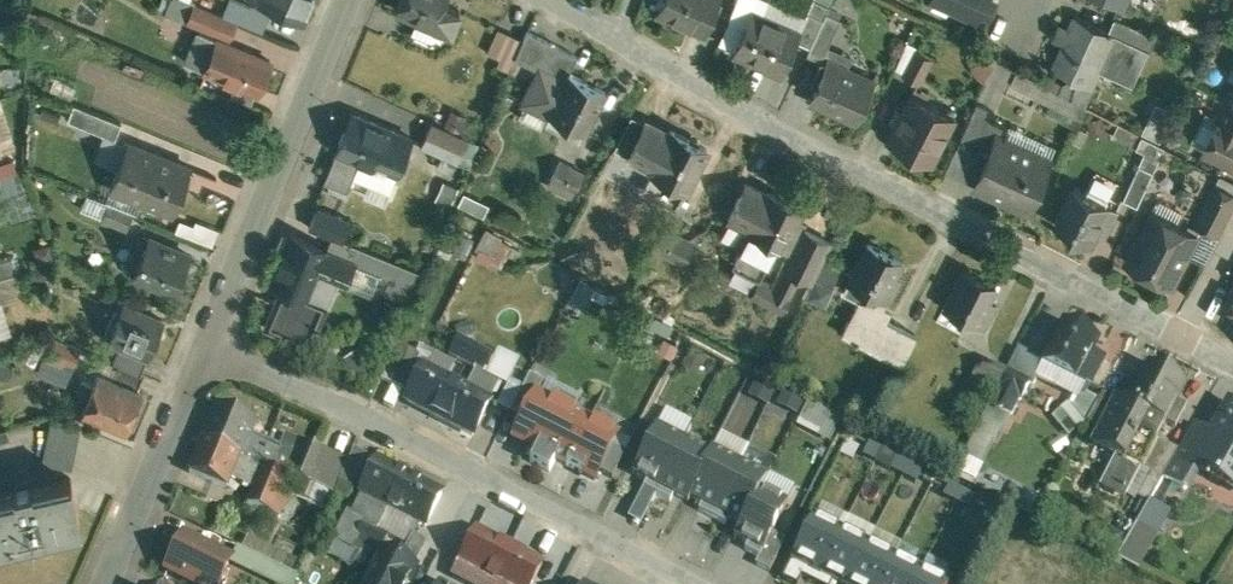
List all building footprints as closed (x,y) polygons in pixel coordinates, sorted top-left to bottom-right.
[(187,0),(173,0),(168,13),(189,21),(196,4),(187,0)] [(303,18),(310,0),(261,0),(303,18)] [(395,11),(434,28),(435,26),(443,7),(446,0),(400,0),(395,11)] [(658,13),(704,32),(717,0),(663,0),(658,13)] [(758,0),(737,0),(730,18),(747,25),(747,23),(755,27),(761,13),(762,13),(766,3),(758,0)] [(798,38),(812,44),(827,11),(830,4),(821,0),(815,0),(801,31),(798,38)] [(932,8),(947,15),(951,6),(976,17),(984,0),(936,0),(932,8)] [(236,20),(196,4),(189,21),(229,38),(236,20)] [(458,13),(443,7),(435,26),(450,32),(458,13)] [(842,18),(827,11),(812,44),(811,46),(826,53),(842,18)] [(762,13),(761,13),(755,27),(747,23),(747,25),(736,50),(754,58),(755,56),(783,68),(782,70),(783,71),(798,38),(801,31),(762,13)] [(1077,15),(1054,67),(1088,83),(1096,65),(1135,83),(1150,49),(1109,30),(1077,15)] [(1157,34),(1116,16),(1109,30),(1150,49),(1157,34)] [(497,28),(484,58),(509,69),(514,58),(508,55),(516,36),(497,28)] [(578,57),(528,31),(517,58),(542,70),(565,82),(569,72),(570,73),(578,57)] [(215,40),(197,33),(184,64),(202,71),(215,40)] [(272,61),(219,39),(206,70),(259,92),(272,61)] [(917,51),(906,74),(921,81),(932,58),(917,51)] [(996,59),(978,100),(994,107),(1013,68),(996,59)] [(844,69),(828,62),(812,99),(813,99),(813,98),(833,107),(833,108),(858,119),(875,80),(845,67),(844,69)] [(565,82),(542,70),(526,102),(568,123),(565,130),(579,137),(582,131),(585,132),(606,91),(570,73),(569,72),(565,82)] [(1056,90),(1043,83),(1037,95),(1050,102),(1056,90)] [(955,115),(913,95),(898,125),(900,126),(893,140),(891,140),(890,141),(932,162),(955,115)] [(978,100),(958,142),(988,155),(996,137),(1003,139),(1009,126),(990,117),(994,107),(978,100)] [(1227,100),(1219,117),(1223,119),(1224,118),(1232,122),(1232,103),(1227,100)] [(123,122),(74,102),(68,117),(117,137),(123,122)] [(465,117),(451,111),(443,128),(457,135),(465,117)] [(646,122),(632,115),(622,135),(636,142),(646,122)] [(390,131),(353,116),(324,184),(346,193),(358,164),(374,170),(377,161),(390,131)] [(1224,118),(1223,119),(1207,150),(1232,163),(1232,122),(1224,118)] [(708,150),(672,131),(670,134),(647,122),(646,122),(636,142),(629,155),(629,156),(653,168),(651,171),(653,173),(644,190),(676,206),(685,189),(687,190),(708,150)] [(443,128),(432,123),(421,147),(459,164),(470,140),(457,135),(443,128)] [(411,140),(390,131),(377,161),(399,170),(411,140)] [(1167,146),(1144,134),(1138,147),(1147,152),(1161,158),(1167,146)] [(636,142),(622,135),(616,148),(629,155),(636,142)] [(1003,139),(996,137),(988,155),(975,183),(1027,207),(1048,161),(1003,139)] [(160,154),(130,142),(113,185),(143,197),(160,154)] [(1147,152),(1125,199),(1139,206),(1161,158),(1147,152)] [(191,166),(160,154),(143,197),(174,209),(191,166)] [(583,175),(562,163),(549,185),(570,197),(583,175)] [(27,187),(21,168),(0,175),(0,195),(27,187)] [(458,189),(444,182),(435,200),(450,207),(458,189)] [(747,184),(729,219),(751,230),(750,232),(743,247),(769,260),(776,245),(790,252),(791,253),(803,228),(795,224),(803,209),(769,192),(768,195),(747,184)] [(1199,223),(1219,233),(1232,206),(1232,192),(1219,185),(1199,223)] [(1119,208),(1076,186),(1056,226),(1092,244),(1099,229),(1107,233),(1119,208)] [(488,204),(464,193),(457,209),(482,220),(488,204)] [(133,213),(111,204),(106,217),(128,226),(133,213)] [(308,226),(342,240),(351,219),(317,205),(308,226)] [(1170,229),(1154,220),(1157,214),(1155,213),(1129,264),(1172,286),(1198,235),(1178,224),(1170,229)] [(687,239),(664,227),(653,248),(676,260),(677,259),(687,240),(687,239)] [(803,228),(791,253),(790,252),(774,286),(792,295),(802,275),(813,281),(832,243),(803,228)] [(190,253),(149,236),(148,238),(138,235),(126,265),(138,270),(137,272),(176,289),(177,287),(178,287),(182,285),(185,279),(184,274),(182,274),(190,253)] [(326,252),(292,238),(272,286),(282,289),(306,299),(317,271),(325,253),(326,252)] [(693,243),(687,240),(677,259),(683,263),(693,243)] [(574,242),(561,248),(566,260),(579,254),(574,242)] [(900,257),(868,242),(849,283),(887,302),(889,303),(901,277),(892,273),(900,257)] [(400,265),(364,251),(358,265),(394,279),(400,265)] [(353,264),(325,253),(317,271),(336,279),(346,282),(353,264)] [(0,260),(0,277),(18,271),(13,256),(0,260)] [(388,293),(411,302),(422,275),(400,265),(394,279),(388,293)] [(997,286),(965,269),(945,308),(985,328),(997,304),(989,300),(997,286)] [(0,277),(0,299),(24,291),(18,271),(0,277)] [(317,271),(306,299),(282,289),(266,327),(309,345),(316,328),(317,329),(319,325),(317,325),(336,279),(317,271)] [(618,298),(580,279),(569,301),(594,314),(601,301),(613,307),(618,298)] [(806,296),(826,306),(834,291),(813,281),(806,296)] [(774,286),(766,282),(758,299),(784,312),(792,295),(774,286)] [(887,302),(849,283),(845,292),(858,298),(840,333),(886,356),(901,326),(880,316),(887,302)] [(1224,318),(1232,323),(1232,301),(1224,318)] [(165,319),(124,302),(110,337),(151,353),(165,319)] [(1066,324),(1048,362),(1080,378),(1092,352),(1098,340),(1066,324)] [(901,326),(886,356),(900,363),(915,334),(901,326)] [(496,353),(460,334),(451,351),(487,369),(496,353)] [(81,348),(55,337),(48,355),(74,366),(81,348)] [(149,358),(122,347),(116,362),(143,373),(149,358)] [(361,352),(344,360),(356,383),(373,374),(361,352)] [(1105,359),(1092,352),(1080,378),(1093,384),(1105,359)] [(416,367),(393,356),(383,378),(405,388),(416,367)] [(1010,371),(987,359),(978,378),(1001,390),(1010,371)] [(1151,364),(1130,404),(1118,398),(1102,428),(1094,443),(1145,470),(1160,439),(1157,438),(1164,424),(1165,424),(1167,421),(1177,426),(1188,405),(1178,399),(1187,383),(1151,364)] [(145,375),(121,365),(116,378),(140,388),(145,375)] [(490,400),(426,367),(410,400),(473,433),(490,400)] [(1032,382),(1010,371),(1001,390),(1023,400),(1032,382)] [(116,378),(102,372),(97,385),(90,402),(86,410),(128,428),(144,389),(140,388),(116,378)] [(543,381),(530,375),(511,412),(524,419),(536,395),(543,381)] [(591,381),(580,375),(576,384),(587,390),(591,381)] [(97,385),(85,380),(78,398),(90,402),(97,385)] [(507,382),(498,406),(511,410),(519,387),(507,382)] [(576,384),(575,384),(566,400),(599,417),(607,401),(587,390),(576,384)] [(1023,400),(1001,390),(994,404),(1016,415),(1023,400)] [(1118,398),(1104,390),(1088,420),(1102,428),(1118,398)] [(804,402),(786,392),(780,405),(798,415),(804,402)] [(556,460),(567,465),(589,422),(536,395),(524,419),(514,439),(537,450),(556,460)] [(796,425),(829,441),(841,416),(807,401),(796,425)] [(1231,404),(1211,437),(1195,467),(1196,468),(1217,479),(1216,481),(1218,482),(1219,481),(1232,489),(1232,405),(1231,404)] [(255,422),(217,406),(204,439),(242,454),(250,434),(255,422)] [(53,415),(36,459),(69,465),(84,427),(53,415)] [(617,436),(589,422),(567,465),(595,479),(599,472),(612,446),(617,436)] [(1193,427),(1179,450),(1164,477),(1185,488),(1196,468),(1195,467),(1211,437),(1193,427)] [(652,433),(634,470),(688,497),(690,492),(706,460),(652,433)] [(327,451),(305,442),(299,454),(250,434),(242,454),(334,492),(340,480),(318,471),(327,451)] [(242,454),(204,439),(191,472),(228,487),(232,477),(242,454)] [(1179,450),(1165,442),(1150,472),(1162,480),(1164,477),(1179,450)] [(599,472),(612,478),(625,452),(612,446),(599,472)] [(556,460),(537,450),(530,463),(550,472),(556,460)] [(334,492),(242,454),(232,477),(254,487),(248,503),(300,524),(303,517),(322,525),(336,493),(334,492)] [(709,456),(706,460),(690,492),(745,519),(755,499),(763,483),(709,456)] [(378,459),(362,491),(363,492),(351,514),(365,521),(366,521),(367,521),(378,527),(379,527),(390,506),(389,505),(397,489),(402,492),(410,476),(378,459)] [(14,487),(14,489),(0,493),(0,541),(81,520),(70,475),(30,485),(29,483),(14,487)] [(443,493),(410,476),(402,492),(397,489),(389,505),(390,506),(427,525),(443,493)] [(355,484),(343,478),(337,491),(350,496),(355,484)] [(783,513),(755,499),(745,519),(740,531),(768,544),(783,513)] [(1150,501),(1125,544),(1146,556),(1170,513),(1150,501)] [(838,583),(939,583),(811,520),(791,560),(838,583)] [(365,521),(357,539),(375,549),(376,548),(369,544),(378,527),(367,521),(366,521),(365,521)] [(379,527),(378,527),(369,544),(376,548),(381,550),(390,533),(379,527)] [(478,529),(460,563),(462,564),(453,580),(455,583),(490,583),(492,580),(500,583),(533,583),(544,564),(478,529)] [(185,534),(168,569),(199,583),(219,583),(232,558),(185,534)] [(331,540),(327,552),(349,560),(353,548),(331,540)] [(383,553),(367,583),(407,583),(415,569),(383,553)]
